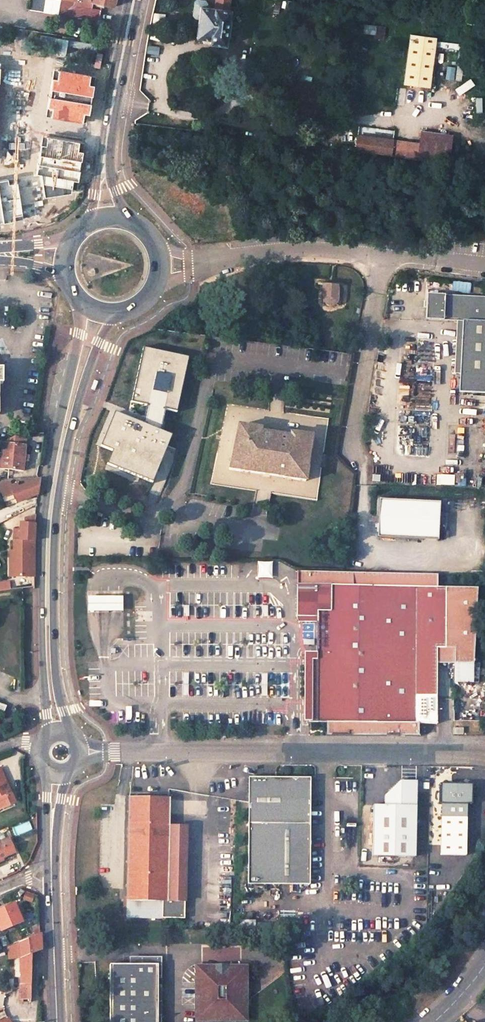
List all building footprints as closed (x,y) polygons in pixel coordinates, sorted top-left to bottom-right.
[(115,0),(60,0),(59,15),(99,20),(100,14),(101,7),(91,6),(92,1),(114,7),(115,0)] [(213,7),(207,6),(208,3),(206,0),(205,0),(195,0),(194,1),(192,14),(194,18),(198,19),(196,37),(210,39),(209,43),(225,45),(230,10),(229,8),(230,0),(214,0),(213,7)] [(431,18),(424,17),(422,24),(428,25),(431,18)] [(428,85),(434,35),(408,32),(402,82),(428,85)] [(49,92),(95,99),(98,75),(53,68),(49,92)] [(46,117),(91,124),(95,99),(49,92),(46,117)] [(41,146),(39,158),(81,164),(82,155),(77,154),(79,138),(48,133),(46,147),(41,146)] [(418,159),(420,144),(356,136),(355,151),(418,159)] [(450,163),(452,142),(430,140),(428,160),(450,163)] [(41,176),(44,199),(71,194),(71,189),(77,189),(81,164),(39,158),(35,175),(41,176)] [(2,229),(28,223),(19,185),(9,188),(7,181),(0,183),(0,230),(2,229)] [(341,286),(324,284),(322,300),(323,302),(324,303),(326,304),(328,305),(330,305),(332,305),(333,305),(335,305),(337,304),(339,303),(341,286)] [(423,295),(422,320),(459,319),(456,390),(484,391),(484,297),(423,295)] [(141,421),(158,425),(161,410),(174,412),(185,356),(138,348),(128,403),(144,406),(141,421)] [(149,484),(167,435),(109,413),(96,447),(106,451),(101,466),(149,484)] [(306,480),(311,435),(289,432),(289,436),(260,431),(260,428),(238,424),(228,469),(283,476),(283,477),(306,480)] [(0,464),(0,468),(22,470),(26,437),(14,436),(2,441),(0,464)] [(2,493),(3,497),(13,494),(16,502),(38,493),(39,486),(40,478),(16,487),(2,493)] [(14,483),(9,485),(8,482),(0,485),(0,488),(2,493),(16,487),(14,483)] [(436,540),(438,502),(377,499),(375,537),(436,540)] [(35,515),(28,514),(24,517),(23,523),(20,522),(19,529),(14,529),(13,539),(33,540),(34,535),(35,515)] [(33,540),(13,539),(13,550),(18,550),(19,560),(13,560),(14,576),(34,576),(33,540)] [(18,550),(13,550),(9,550),(9,576),(14,576),(13,560),(19,560),(18,550)] [(270,577),(271,562),(256,561),(256,577),(270,577)] [(477,661),(478,585),(439,585),(439,572),(298,570),(297,615),(316,615),(316,621),(315,654),(308,654),(308,687),(307,719),(325,719),(325,732),(417,733),(417,721),(436,721),(437,660),(437,645),(458,646),(458,661),(477,661)] [(34,578),(0,582),(0,590),(34,586),(34,578)] [(87,610),(123,610),(123,595),(87,596),(87,610)] [(458,661),(458,646),(437,645),(437,660),(458,661)] [(477,680),(477,661),(458,661),(457,679),(477,680)] [(6,713),(9,706),(0,702),(0,711),(6,713)] [(414,779),(415,766),(400,766),(399,778),(414,779)] [(0,774),(0,808),(12,803),(0,774)] [(247,778),(247,885),(309,884),(308,778),(280,778),(247,778)] [(415,857),(416,782),(399,782),(384,797),(384,806),(372,806),(372,857),(415,857)] [(168,824),(168,798),(129,798),(127,917),(161,918),(161,900),(167,900),(167,868),(168,824)] [(467,804),(442,803),(441,855),(467,855),(467,804)] [(167,900),(183,899),(184,825),(168,824),(167,868),(167,900)] [(14,852),(8,837),(0,841),(0,858),(14,852)] [(161,900),(161,918),(182,918),(183,899),(167,900),(161,900)] [(1,929),(1,930),(22,921),(22,920),(25,918),(18,902),(15,904),(14,903),(0,909),(0,930),(1,929)] [(40,949),(40,933),(39,934),(19,943),(21,957),(21,998),(30,998),(31,960),(31,953),(40,949)] [(155,964),(106,964),(107,1021),(155,1021),(155,1009),(155,964)] [(195,968),(195,1009),(193,1010),(200,1021),(202,1020),(210,1015),(213,1016),(217,1017),(220,1017),(224,1017),(227,1016),(234,1020),(237,1021),(243,1011),(242,1010),(243,968),(195,968)]
